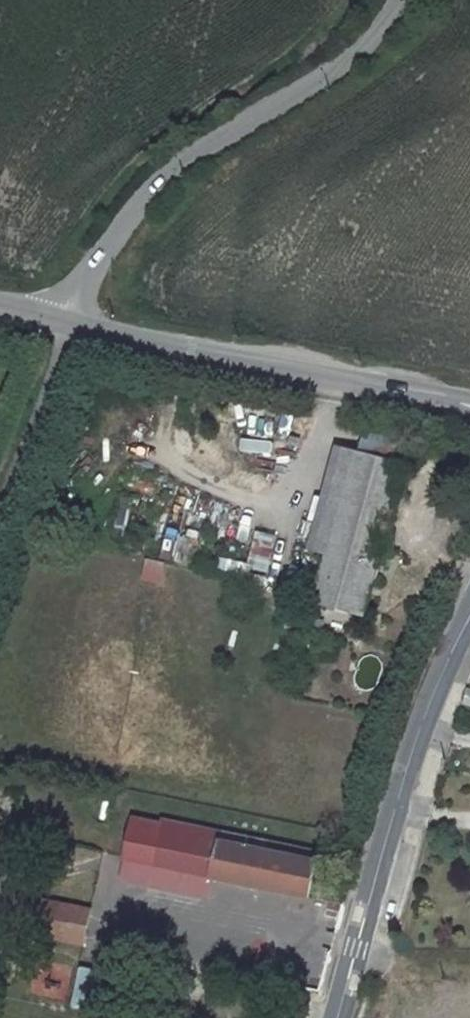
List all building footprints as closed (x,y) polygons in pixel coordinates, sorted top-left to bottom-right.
[(329,488),(302,587),(321,592),(309,640),(361,654),(401,507),(329,488)] [(251,563),(225,561),(224,569),(273,574),(277,535),(254,532),(251,563)] [(143,581),(163,586),(168,564),(149,559),(143,581)] [(459,713),(469,714),(469,699),(464,699),(459,713)] [(455,728),(469,729),(469,719),(457,719),(455,728)] [(214,922),(307,941),(317,894),(136,856),(126,904),(214,922)] [(48,926),(39,975),(80,984),(90,934),(48,926)]
